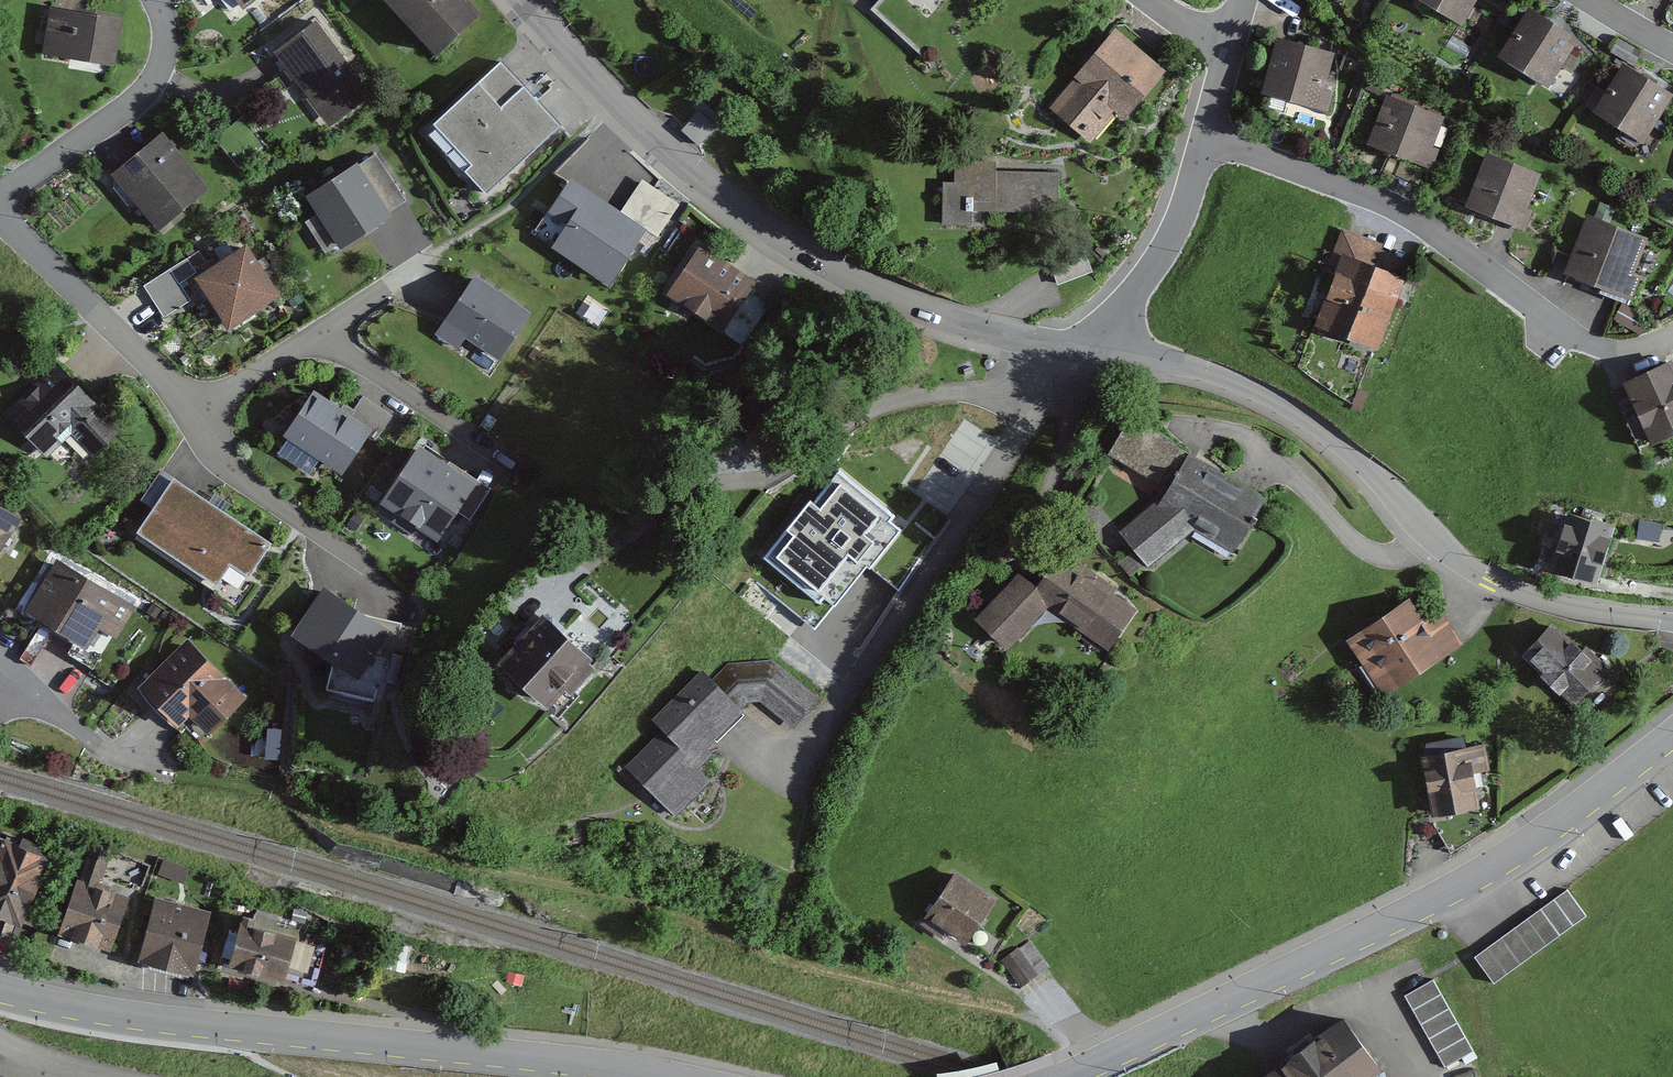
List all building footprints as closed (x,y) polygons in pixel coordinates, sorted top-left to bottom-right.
[(238,10),(252,0),(232,0),(238,10)] [(432,57),(476,14),(462,0),(376,0),(432,57)] [(1462,24),(1477,0),(1422,0),(1462,24)] [(1529,4),(1499,49),(1550,83),(1580,38),(1529,4)] [(123,24),(50,12),(42,60),(115,72),(123,24)] [(320,24),(277,54),(324,123),(368,94),(320,24)] [(1117,28),(1049,108),(1093,145),(1120,113),(1128,120),(1169,71),(1117,28)] [(1334,52),(1276,38),(1260,102),(1329,119),(1337,87),(1327,81),(1334,52)] [(565,119),(502,53),(430,121),(468,161),(459,169),(485,196),(565,119)] [(1671,95),(1620,65),(1593,110),(1644,140),(1671,95)] [(1441,119),(1383,98),(1366,146),(1436,171),(1442,153),(1430,149),(1441,119)] [(163,129),(111,172),(155,225),(207,182),(163,129)] [(1542,175),(1483,154),(1464,209),(1523,230),(1542,175)] [(997,157),(958,157),(958,176),(945,176),(945,222),(990,223),(990,207),(1058,207),(1059,169),(997,168),(997,157)] [(310,226),(299,233),(321,267),(375,232),(373,229),(393,216),(365,174),(348,185),(345,182),(300,211),(310,226)] [(605,277),(641,228),(573,178),(554,204),(573,217),(556,241),(605,277)] [(560,234),(570,217),(555,209),(545,226),(560,234)] [(1653,239),(1588,220),(1570,280),(1635,299),(1653,239)] [(1410,260),(1341,234),(1327,270),(1337,273),(1316,330),(1375,352),(1410,260)] [(757,274),(700,238),(666,292),(723,328),(757,274)] [(245,239),(195,268),(225,320),(276,290),(245,239)] [(1058,282),(1092,275),(1087,255),(1053,263),(1058,282)] [(481,271),(440,326),(457,339),(466,327),(503,355),(535,311),(481,271)] [(122,426),(53,361),(4,413),(42,450),(63,428),(94,456),(122,426)] [(1623,382),(1649,449),(1672,439),(1672,363),(1623,382)] [(314,390),(285,437),(342,472),(366,434),(378,442),(395,414),(364,395),(352,414),(314,390)] [(1186,447),(1129,420),(1109,461),(1166,489),(1186,447)] [(1264,494),(1187,453),(1166,502),(1122,534),(1153,570),(1190,541),(1235,564),(1264,494)] [(415,455),(383,504),(438,539),(455,511),(468,519),(486,490),(444,464),(440,471),(415,455)] [(925,539),(839,472),(814,504),(796,490),(738,563),(813,621),(865,555),(894,578),(925,539)] [(269,544),(172,481),(139,531),(215,581),(229,560),(249,573),(269,544)] [(22,519),(0,506),(0,554),(22,519)] [(1568,516),(1551,572),(1600,587),(1617,530),(1568,516)] [(141,606),(54,560),(26,613),(86,645),(96,626),(122,640),(141,606)] [(1016,570),(977,620),(1010,649),(1048,609),(1112,652),(1139,606),(1080,563),(1055,564),(1036,585),(1016,570)] [(313,585),(288,621),(320,646),(317,655),(355,667),(358,656),(364,657),(376,620),(339,609),(341,605),(313,585)] [(1408,599),(1343,647),(1385,704),(1465,646),(1443,615),(1428,626),(1408,599)] [(545,614),(499,665),(547,708),(593,657),(545,614)] [(1607,675),(1553,625),(1523,657),(1577,707),(1607,675)] [(185,638),(137,685),(181,730),(195,717),(208,730),(243,696),(185,638)] [(665,733),(632,766),(677,817),(711,780),(700,769),(714,753),(709,747),(750,706),(762,704),(798,726),(820,698),(774,660),(730,662),(713,681),(702,671),(654,722),(665,733)] [(1487,745),(1420,758),(1433,822),(1483,812),(1476,775),(1492,772),(1487,745)] [(6,839),(0,850),(0,918),(22,929),(54,861),(6,839)] [(112,848),(87,841),(57,937),(113,955),(131,897),(100,887),(112,848)] [(998,899),(955,872),(929,912),(972,939),(998,899)] [(1571,888),(1548,905),(1568,933),(1591,916),(1571,888)] [(212,911),(154,896),(137,962),(194,978),(212,911)] [(1546,905),(1476,956),(1498,985),(1567,934),(1546,905)] [(327,942),(243,917),(227,974),(283,990),(288,972),(315,980),(327,942)] [(1034,941),(1003,962),(1020,988),(1051,968),(1034,941)] [(1434,980),(1404,997),(1446,1070),(1475,1053),(1434,980)] [(1269,1076),(1376,1076),(1384,1072),(1345,1020),(1269,1076)]
